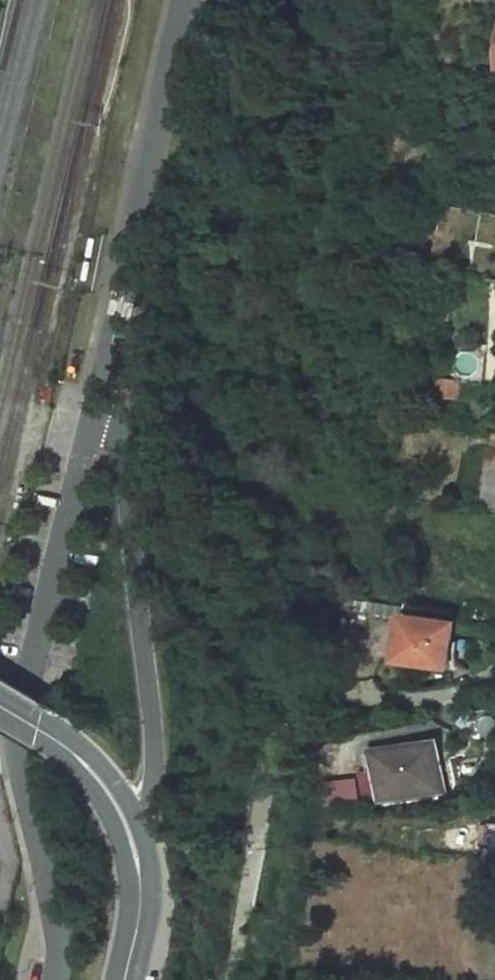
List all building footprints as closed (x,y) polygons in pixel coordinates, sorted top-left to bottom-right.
[(461,396),(464,380),(442,376),(440,376),(437,392),(461,396)] [(400,657),(405,658),(413,613),(408,612),(400,657)] [(405,658),(450,665),(458,621),(413,613),(405,658)] [(442,790),(435,742),(375,751),(382,798),(442,790)]
